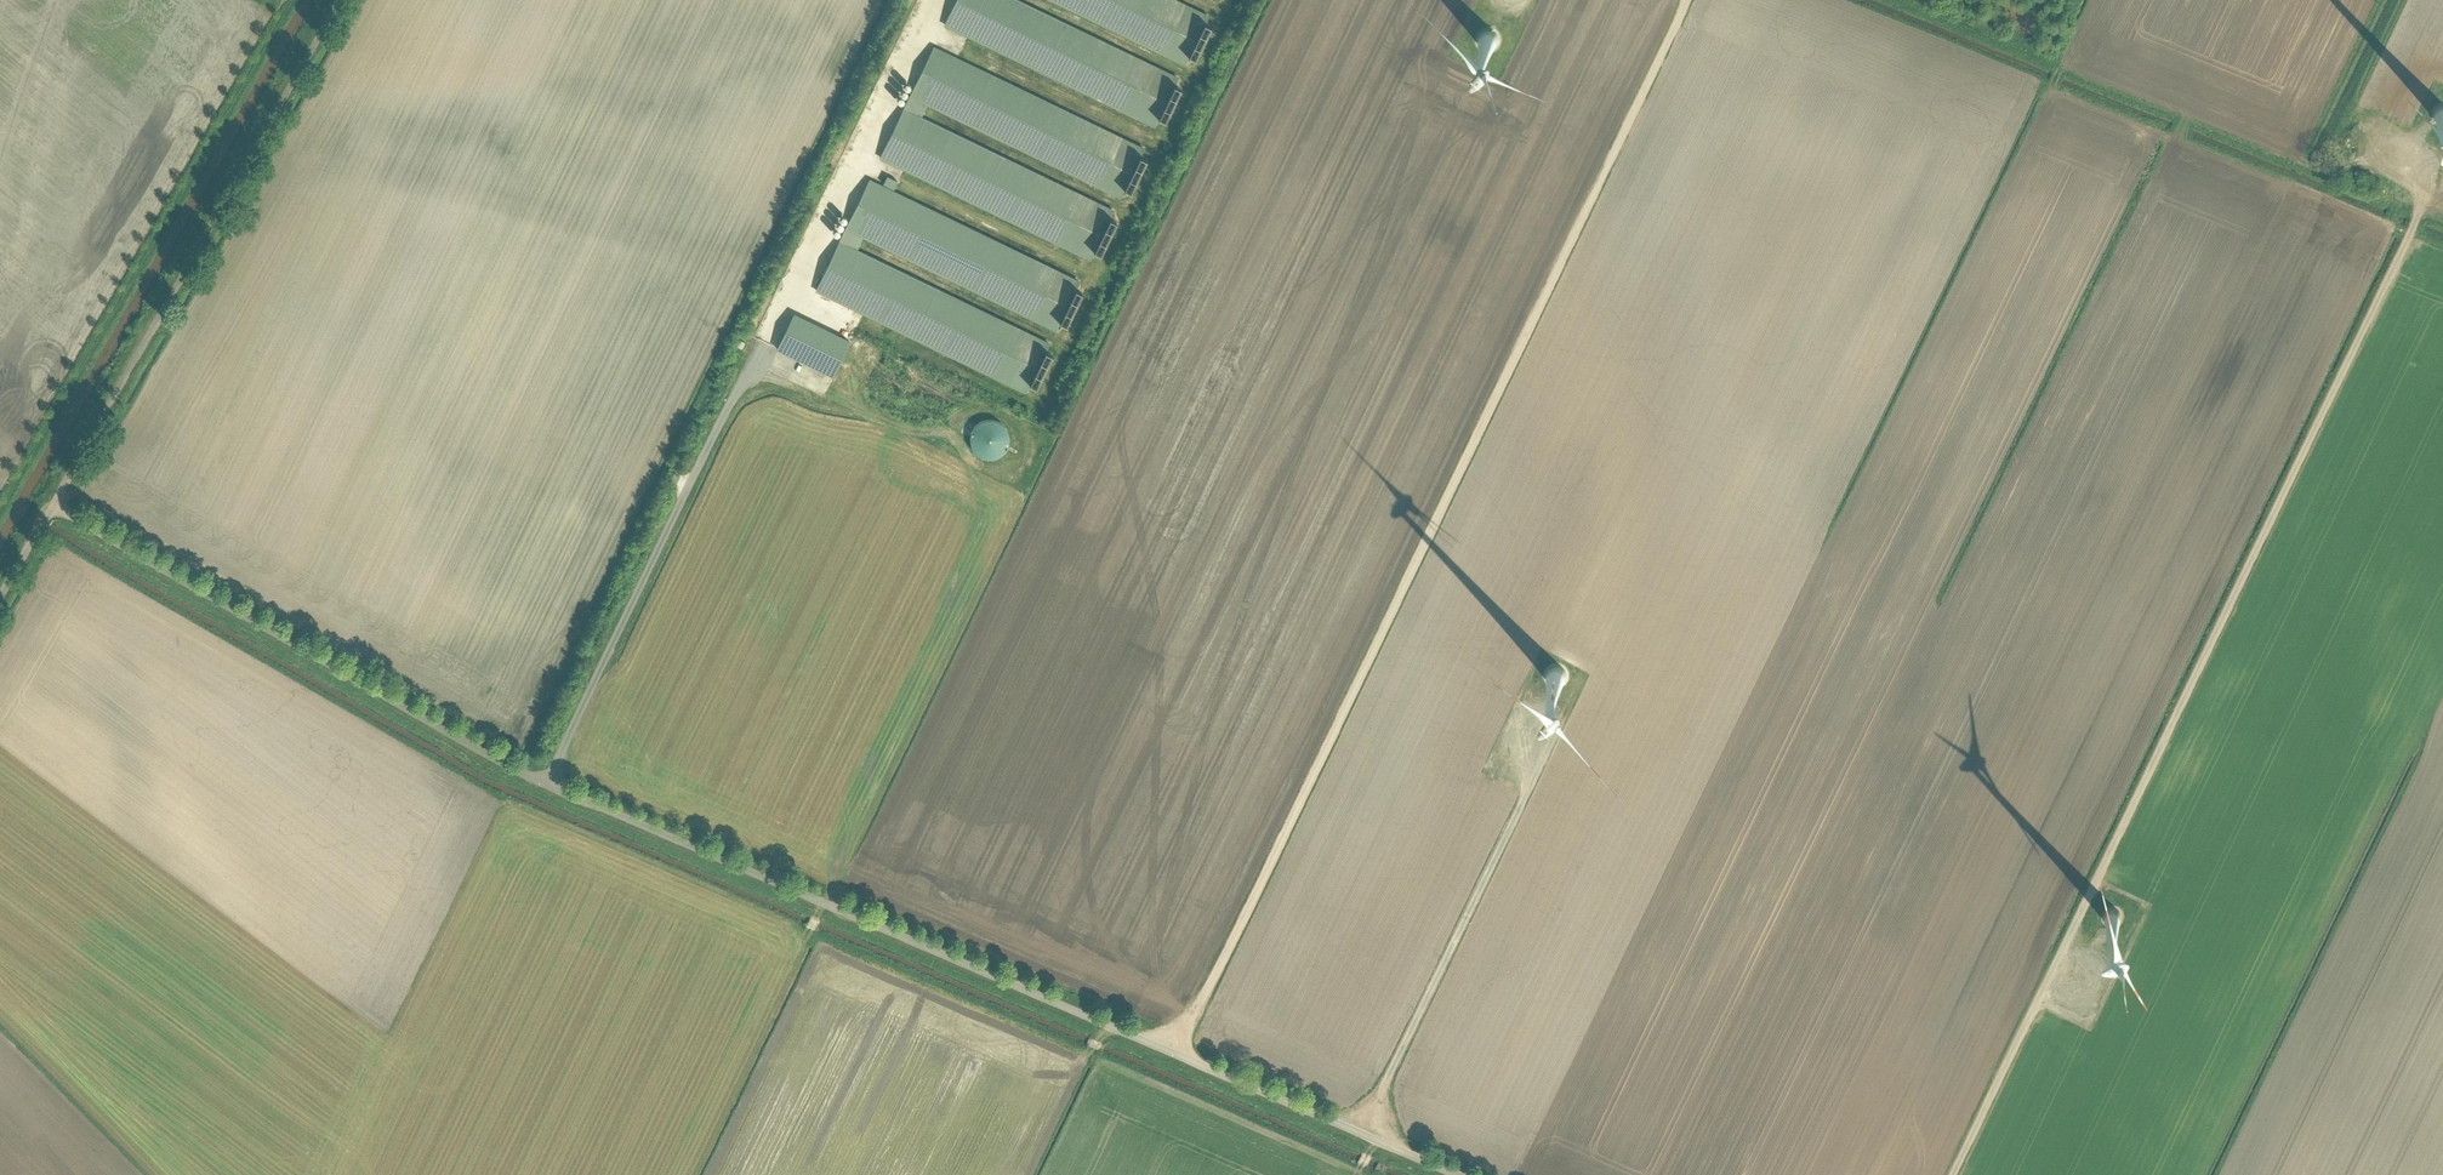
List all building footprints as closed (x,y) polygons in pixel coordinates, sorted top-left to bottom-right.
[(1154,126),(1178,76),(1023,0),(953,0),(942,22),(1154,126)] [(1177,0),(1053,0),(1185,64),(1209,16),(1177,0)] [(1198,52),(1211,58),(1225,24),(1218,21),(1214,30),(1207,28),(1198,52)] [(1143,148),(933,46),(908,95),(924,103),(1119,198),(1143,148)] [(1180,120),(1196,87),(1189,84),(1173,116),(1180,120)] [(1183,85),(1167,115),(1171,117),(1187,87),(1183,85)] [(903,106),(919,114),(924,103),(908,95),(903,106)] [(879,156),(1088,258),(1112,208),(919,114),(903,106),(879,156)] [(1148,191),(1160,157),(1144,152),(1133,186),(1148,191)] [(891,176),(888,184),(897,188),(901,180),(891,176)] [(1079,280),(867,177),(843,227),(860,235),(1054,330),(1079,280)] [(1117,214),(1103,248),(1108,250),(1123,216),(1117,214)] [(1109,250),(1116,253),(1131,220),(1124,217),(1109,250)] [(837,239),(854,247),(860,235),(843,227),(837,239)] [(813,289),(1027,394),(1052,343),(854,247),(837,239),(813,289)] [(847,341),(789,313),(772,347),(830,375),(847,341)] [(1065,354),(1058,351),(1044,383),(1051,386),(1065,354)] [(979,455),(999,455),(999,441),(979,441),(979,455)] [(2121,923),(2125,910),(2111,905),(2106,918),(2121,923)]
